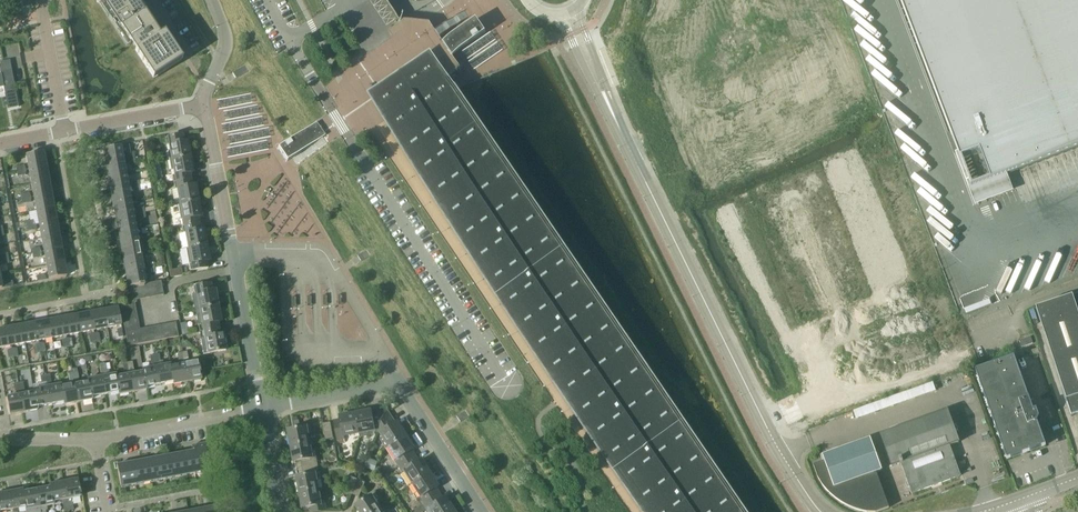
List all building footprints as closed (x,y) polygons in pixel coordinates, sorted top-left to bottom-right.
[(150,77),(180,57),(163,33),(159,36),(135,0),(100,0),(150,77)] [(959,152),(958,152),(975,195),(1007,183),(1004,175),(1077,146),(1077,0),(901,0),(959,152)] [(8,55),(7,48),(0,49),(0,57),(8,55)] [(457,89),(456,87),(455,88),(446,75),(435,59),(426,65),(425,66),(424,66),(418,71),(408,78),(404,80),(400,83),(391,89),(383,95),(381,96),(373,101),(383,117),(388,125),(420,177),(446,218),(538,360),(592,439),(623,484),(642,511),(746,511),(457,89)] [(11,68),(9,60),(0,62),(0,88),(3,87),(4,93),(7,93),(10,106),(18,105),(11,68)] [(187,141),(184,141),(183,134),(165,138),(166,145),(169,145),(170,151),(167,151),(169,160),(190,156),(187,141)] [(125,160),(134,159),(133,154),(130,154),(128,144),(120,146),(102,150),(105,164),(123,160),(125,160)] [(28,169),(46,166),(43,152),(26,155),(28,169)] [(173,169),(176,182),(191,179),(190,173),(193,172),(190,156),(169,160),(171,170),(173,169)] [(107,177),(125,174),(123,160),(105,164),(107,177)] [(31,183),(49,180),(46,166),(28,169),(31,183)] [(110,191),(128,188),(125,174),(107,177),(110,191)] [(177,204),(178,205),(198,201),(195,185),(192,185),(191,179),(176,182),(177,189),(171,190),(174,204),(174,205),(177,204)] [(33,197),(51,193),(49,180),(31,183),(33,197)] [(112,205),(130,201),(128,188),(110,191),(112,205)] [(36,210),(54,207),(51,193),(33,197),(36,210)] [(115,218),(144,213),(143,208),(136,210),(136,208),(132,209),(130,201),(112,205),(115,218)] [(180,220),(182,227),(200,223),(198,217),(201,217),(198,201),(178,205),(179,214),(182,213),(183,219),(180,220)] [(38,224),(56,221),(54,207),(36,210),(38,224)] [(118,232),(136,229),(134,221),(137,219),(145,218),(144,213),(115,218),(118,232)] [(41,238),(59,234),(56,221),(38,224),(41,238)] [(181,249),(206,245),(203,229),(201,229),(200,223),(182,227),(183,233),(179,234),(182,249),(181,249)] [(120,246),(138,242),(136,229),(118,232),(120,246)] [(32,254),(61,248),(59,234),(41,238),(43,250),(40,250),(39,247),(31,249),(32,254)] [(123,259),(141,256),(139,248),(143,246),(150,245),(149,240),(140,242),(138,243),(138,242),(120,246),(123,259)] [(207,261),(209,261),(206,245),(181,249),(186,249),(187,258),(190,257),(191,263),(188,264),(190,271),(208,268),(207,261)] [(46,265),(64,262),(61,248),(32,254),(33,258),(44,256),(46,265)] [(146,269),(155,267),(154,263),(146,264),(142,263),(141,256),(123,259),(125,273),(143,270),(146,269)] [(48,279),(66,276),(64,262),(46,265),(48,279)] [(179,269),(169,271),(170,277),(180,276),(179,269)] [(128,287),(130,286),(137,285),(145,283),(146,283),(143,270),(125,273),(128,287)] [(161,280),(153,282),(155,295),(163,294),(163,295),(161,280)] [(146,283),(145,283),(148,297),(155,295),(153,282),(146,283)] [(145,283),(137,285),(140,298),(148,297),(145,283)] [(214,288),(212,289),(211,284),(193,287),(194,294),(197,294),(199,309),(195,310),(217,306),(214,288)] [(133,300),(140,298),(137,285),(130,286),(132,300),(133,300)] [(1073,296),(1036,309),(1071,416),(1077,414),(1077,312),(1073,296)] [(135,311),(134,304),(120,307),(122,313),(135,311)] [(197,325),(199,332),(219,328),(218,323),(220,323),(217,306),(195,310),(198,325),(197,325)] [(103,310),(107,328),(121,325),(117,307),(103,310)] [(93,330),(107,328),(103,310),(90,313),(93,330)] [(137,317),(135,311),(122,313),(123,319),(137,317)] [(79,333),(93,330),(90,313),(76,315),(79,333)] [(66,335),(79,333),(76,315),(62,318),(66,335)] [(138,323),(137,317),(123,319),(124,326),(138,323)] [(52,338),(66,335),(62,318),(49,320),(52,338)] [(38,340),(52,338),(49,320),(35,323),(38,340)] [(24,343),(38,340),(35,323),(21,325),(24,343)] [(124,326),(128,346),(141,343),(139,330),(138,323),(124,326)] [(175,323),(168,324),(170,338),(177,337),(175,323)] [(168,324),(160,326),(163,339),(170,338),(168,324)] [(11,345),(24,343),(21,325),(7,328),(11,345)] [(160,326),(153,327),(156,341),(163,339),(160,326)] [(153,327),(146,328),(148,342),(156,341),(153,327)] [(11,345),(7,328),(0,329),(0,347),(11,345)] [(141,343),(148,342),(146,328),(139,330),(141,343)] [(219,328),(199,332),(200,339),(205,338),(208,353),(225,350),(222,332),(220,333),(219,328)] [(1022,347),(1033,343),(1031,337),(1019,341),(1022,347)] [(1022,358),(1039,352),(1038,348),(1020,354),(1022,358)] [(183,362),(187,382),(201,379),(198,361),(188,363),(186,352),(181,353),(183,362)] [(173,384),(187,382),(183,362),(181,353),(177,353),(178,361),(177,365),(170,366),(170,364),(173,384)] [(173,384),(170,364),(163,365),(160,361),(159,354),(154,355),(156,364),(159,384),(173,382),(173,384)] [(146,387),(159,384),(156,364),(154,355),(149,356),(151,363),(150,367),(142,369),(146,389),(146,387)] [(1033,410),(1014,356),(975,370),(1007,459),(1045,445),(1037,422),(1039,418),(1036,409),(1033,410)] [(207,359),(203,359),(205,369),(211,368),(210,361),(207,359)] [(146,389),(142,369),(142,372),(135,373),(133,369),(132,362),(127,363),(129,371),(129,374),(132,392),(146,389)] [(119,394),(115,374),(109,375),(108,370),(105,371),(104,364),(99,365),(105,394),(118,392),(118,394),(119,394)] [(91,397),(105,394),(99,365),(98,365),(101,376),(88,379),(88,382),(91,397)] [(119,394),(132,392),(129,374),(116,376),(115,374),(119,394)] [(92,399),(91,397),(88,382),(88,379),(87,379),(88,382),(74,384),(78,402),(92,399)] [(64,404),(61,384),(47,386),(50,404),(64,402),(64,404)] [(78,402),(74,384),(61,387),(61,384),(64,404),(78,402)] [(37,407),(50,404),(47,386),(33,389),(34,392),(37,407)] [(37,410),(37,407),(34,392),(33,389),(33,392),(20,394),(23,412),(37,410)] [(10,415),(23,412),(20,394),(6,397),(10,415)] [(371,410),(356,413),(359,433),(360,437),(375,435),(374,433),(387,410),(372,412),(371,410)] [(389,447),(407,436),(397,421),(395,423),(387,410),(374,433),(380,432),(389,447)] [(960,476),(950,446),(959,443),(948,410),(881,434),(893,466),(902,463),(913,493),(960,476)] [(344,436),(359,433),(356,413),(339,416),(340,418),(333,420),(337,440),(339,440),(339,443),(344,442),(344,439),(345,439),(344,436)] [(325,439),(333,438),(330,422),(322,424),(325,439)] [(291,446),(310,443),(308,433),(312,433),(311,426),(288,430),(291,446)] [(399,467),(416,456),(413,450),(415,448),(407,436),(389,447),(397,458),(394,460),(399,467)] [(889,508),(876,472),(881,470),(870,438),(823,455),(825,461),(813,465),(818,477),(822,485),(825,488),(828,491),(831,494),(841,502),(852,508),(857,510),(862,511),(866,511),(876,511),(889,508)] [(302,468),(318,465),(315,450),(312,451),(310,443),(291,446),(294,461),(301,460),(302,468)] [(201,472),(209,470),(204,444),(191,446),(193,454),(182,456),(182,453),(178,454),(178,457),(168,459),(167,456),(163,456),(164,460),(153,462),(153,458),(148,459),(149,463),(139,464),(138,461),(134,462),(135,465),(124,467),(123,464),(116,465),(120,487),(121,487),(121,485),(126,484),(127,486),(136,484),(135,482),(141,481),(142,483),(151,481),(150,479),(156,478),(156,480),(165,479),(165,476),(171,475),(171,478),(180,476),(180,474),(185,472),(186,475),(195,473),(194,471),(200,470),(201,472)] [(413,484),(430,473),(421,459),(419,460),(416,456),(399,467),(403,473),(405,471),(413,484)] [(299,493),(319,489),(317,480),(321,479),(318,465),(302,468),(304,475),(296,477),(299,493)] [(423,505),(441,493),(437,487),(439,486),(430,473),(413,484),(421,496),(419,498),(423,505)] [(352,494),(358,480),(350,476),(344,491),(352,494)] [(63,481),(69,510),(73,510),(72,502),(72,498),(81,497),(77,479),(63,481)] [(358,480),(352,494),(359,497),(365,483),(358,480)] [(64,511),(69,510),(63,481),(50,484),(54,504),(53,502),(61,500),(63,504),(64,511)] [(45,510),(47,510),(46,506),(54,504),(50,484),(49,484),(50,487),(37,489),(41,511),(46,511),(45,510)] [(26,509),(22,489),(9,491),(12,509),(13,511),(17,511),(18,508),(25,507),(26,510),(26,509)] [(37,489),(23,492),(23,489),(22,489),(26,509),(34,508),(36,511),(41,511),(37,489)] [(319,489),(299,493),(302,508),(325,504),(324,497),(320,497),(319,489)] [(12,509),(9,491),(0,493),(0,511),(12,509)] [(381,509),(376,501),(379,499),(375,493),(355,506),(359,511),(376,511),(381,509)] [(455,511),(446,497),(444,498),(441,493),(423,505),(427,510),(429,509),(431,511),(453,511),(455,511)]
